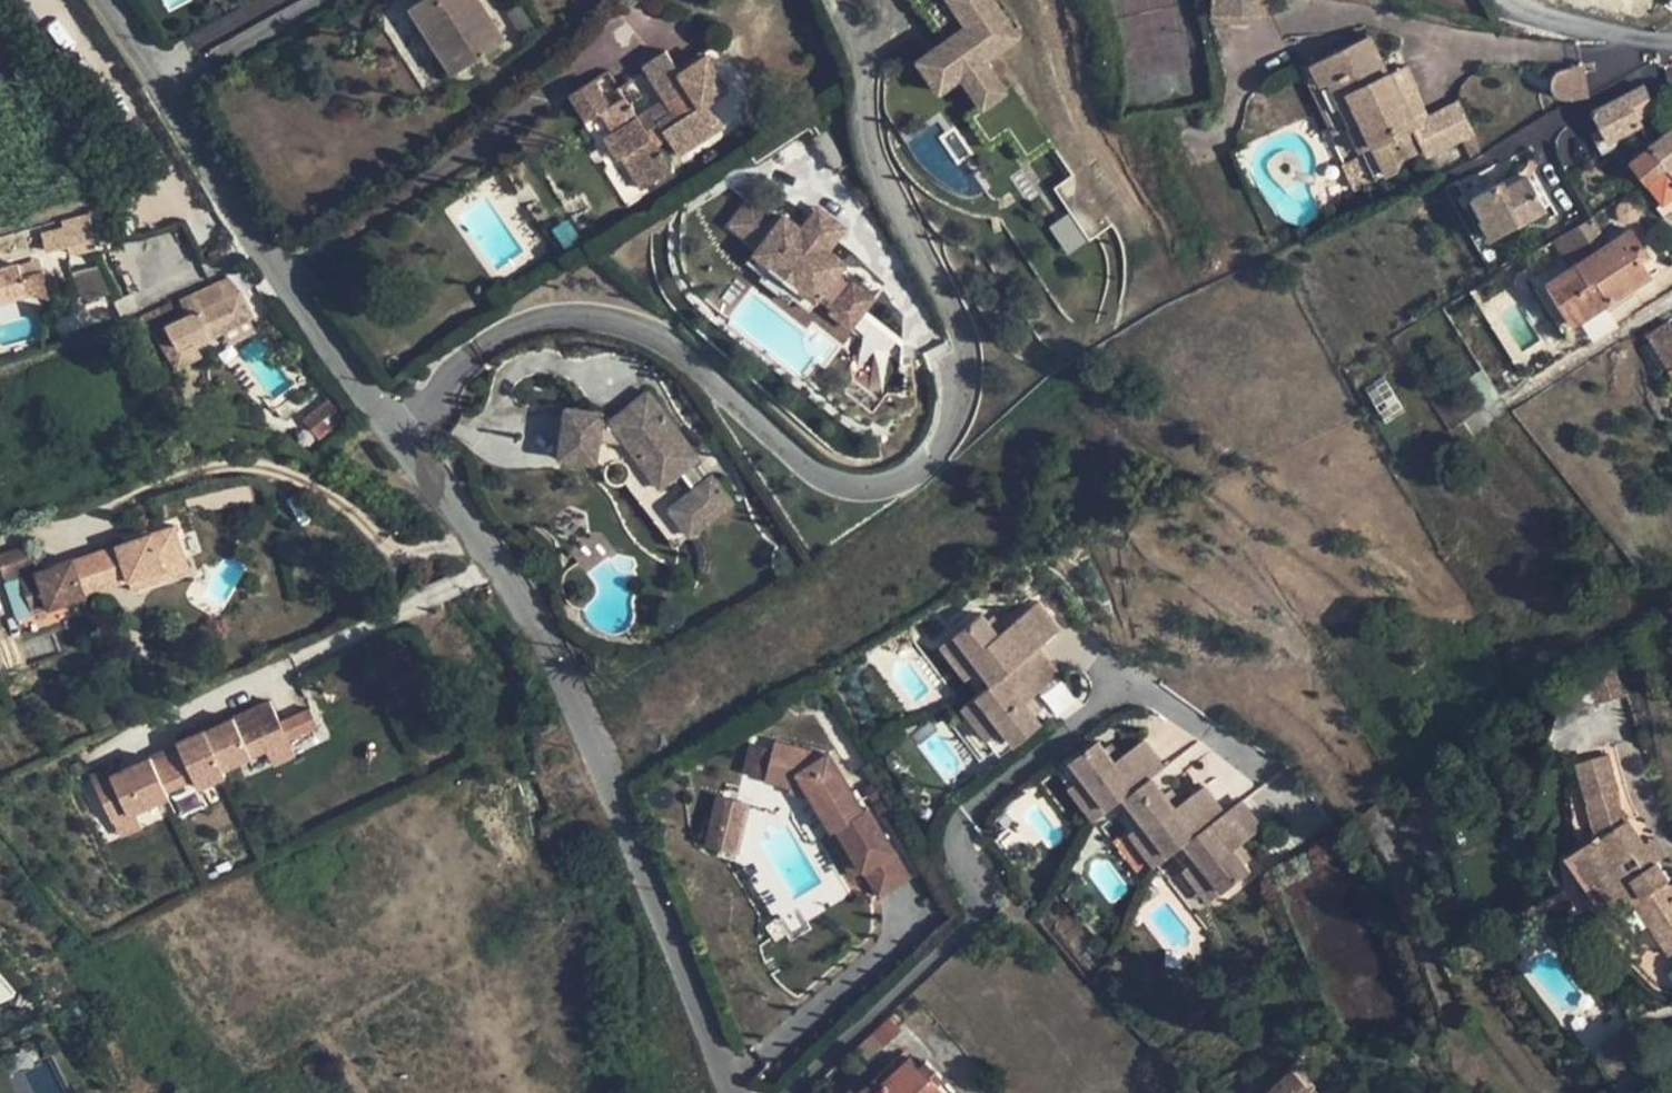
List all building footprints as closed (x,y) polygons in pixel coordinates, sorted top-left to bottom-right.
[(453,74),(506,40),(480,0),(419,0),(409,6),(453,74)] [(920,10),(922,8),(944,41),(967,25),(950,0),(913,0),(920,10)] [(967,25),(917,60),(939,92),(961,77),(982,108),(1007,91),(986,61),(1020,38),(994,0),(950,0),(967,25)] [(1269,16),(1269,0),(1212,0),(1212,15),(1269,16)] [(1369,35),(1305,66),(1337,134),(1350,127),(1361,151),(1363,155),(1374,179),(1397,168),(1402,157),(1405,155),(1396,134),(1415,124),(1416,124),(1416,123),(1402,95),(1392,72),(1388,74),(1369,35)] [(595,79),(570,94),(587,121),(601,112),(613,130),(604,136),(619,160),(623,158),(643,190),(670,173),(654,146),(667,138),(678,155),(758,105),(719,43),(677,69),(666,50),(643,65),(665,100),(673,113),(659,122),(651,109),(638,117),(625,96),(611,104),(595,79)] [(1057,140),(999,52),(986,61),(1007,91),(982,108),(980,104),(966,114),(988,146),(1006,134),(1025,162),(1057,140)] [(1406,66),(1392,72),(1402,95),(1414,89),(1417,88),(1406,66)] [(1586,90),(1583,72),(1572,69),(1568,68),(1564,68),(1560,69),(1556,71),(1554,74),(1551,77),(1550,81),(1550,85),(1551,89),(1553,93),(1555,96),(1559,98),(1563,99),(1567,100),(1571,99),(1574,98),(1577,95),(1581,91),(1586,90)] [(961,77),(956,80),(975,108),(980,104),(961,77)] [(1592,110),(1608,142),(1642,125),(1638,118),(1656,109),(1643,85),(1592,110)] [(1414,89),(1402,95),(1416,123),(1428,118),(1414,89)] [(673,113),(665,100),(651,109),(659,122),(673,113)] [(1415,124),(1428,155),(1473,134),(1458,103),(1428,118),(1416,123),(1416,124),(1415,124)] [(1629,161),(1647,183),(1671,163),(1671,128),(1629,161)] [(1363,155),(1343,164),(1356,191),(1375,182),(1374,179),(1363,155)] [(1647,183),(1662,201),(1663,203),(1671,196),(1671,163),(1647,183)] [(1528,174),(1501,189),(1498,183),(1472,198),(1484,218),(1482,219),(1492,238),(1546,208),(1528,174)] [(1663,203),(1662,201),(1656,206),(1665,217),(1671,211),(1671,196),(1663,203)] [(729,224),(759,247),(779,220),(749,198),(729,224)] [(811,215),(837,236),(844,227),(818,206),(811,215)] [(63,227),(41,233),(45,252),(68,245),(71,255),(95,250),(88,215),(62,221),(63,227)] [(759,247),(754,252),(816,300),(820,294),(838,271),(845,262),(827,249),(837,236),(811,215),(801,228),(783,215),(779,220),(759,247)] [(1052,228),(1071,255),(1089,243),(1070,215),(1052,228)] [(1592,218),(1571,229),(1583,249),(1603,236),(1592,218)] [(1631,228),(1534,290),(1562,333),(1651,277),(1641,261),(1636,252),(1644,247),(1631,228)] [(1644,247),(1636,252),(1641,261),(1650,255),(1644,247)] [(809,309),(816,300),(754,252),(748,261),(764,274),(761,278),(789,300),(793,296),(809,309)] [(35,261),(19,266),(22,276),(39,271),(35,261)] [(27,295),(22,276),(19,266),(18,264),(0,269),(0,302),(27,295)] [(95,265),(71,275),(84,304),(108,294),(95,265)] [(39,271),(22,276),(27,295),(49,299),(42,270),(39,271)] [(838,271),(820,294),(835,305),(853,282),(838,271)] [(189,313),(167,323),(177,346),(193,339),(195,344),(212,337),(240,324),(228,298),(239,294),(231,277),(181,297),(189,313)] [(831,311),(851,327),(873,298),(853,282),(831,311)] [(239,294),(228,298),(240,324),(251,319),(254,318),(242,292),(239,294)] [(255,328),(251,319),(240,324),(212,337),(217,348),(255,328)] [(1647,335),(1669,371),(1671,369),(1671,325),(1669,320),(1647,335)] [(167,323),(162,325),(172,348),(177,346),(167,323)] [(177,346),(172,348),(180,366),(200,355),(195,344),(193,339),(177,346)] [(1363,388),(1385,423),(1405,410),(1383,375),(1363,388)] [(656,521),(677,547),(692,535),(709,522),(734,503),(649,393),(611,422),(604,421),(605,415),(569,410),(562,460),(599,464),(610,479),(613,482),(616,484),(619,485),(623,484),(627,482),(656,521)] [(292,397),(276,409),(283,420),(300,408),(292,397)] [(104,588),(128,580),(162,568),(165,579),(190,571),(174,525),(93,554),(104,588)] [(3,578),(35,567),(27,546),(0,556),(0,570),(3,578)] [(93,554),(74,560),(84,595),(104,588),(93,554)] [(74,560),(73,559),(20,578),(29,604),(45,599),(48,610),(85,597),(84,595),(74,560)] [(128,580),(132,591),(165,579),(162,568),(128,580)] [(45,599),(29,604),(33,615),(48,610),(45,599)] [(983,614),(937,648),(965,686),(976,677),(988,694),(963,712),(988,746),(1001,736),(1014,754),(1044,731),(1024,704),(1061,676),(1041,650),(1066,632),(1044,602),(999,635),(983,614)] [(1619,664),(1585,675),(1593,706),(1629,696),(1619,664)] [(1040,694),(1056,714),(1074,700),(1058,679),(1040,694)] [(232,711),(204,723),(225,769),(268,749),(288,740),(279,721),(269,699),(234,716),(232,711)] [(279,721),(288,740),(316,726),(308,708),(279,721)] [(204,723),(176,736),(179,741),(152,754),(171,794),(197,782),(200,787),(227,774),(225,769),(204,723)] [(1101,737),(1067,762),(1082,783),(1071,791),(1094,823),(1120,802),(1154,777),(1168,768),(1147,739),(1118,760),(1101,737)] [(275,764),(295,755),(288,740),(268,749),(275,764)] [(790,791),(811,796),(832,830),(837,827),(862,869),(894,850),(868,806),(862,810),(828,753),(826,755),(774,742),(773,748),(765,778),(765,779),(791,786),(790,791)] [(753,744),(745,773),(765,778),(773,748),(753,744)] [(89,777),(110,822),(113,821),(133,812),(171,794),(152,754),(150,749),(107,768),(106,766),(91,773),(92,776),(89,777)] [(1612,920),(1637,903),(1670,954),(1671,953),(1671,889),(1667,882),(1670,880),(1657,862),(1645,844),(1629,820),(1626,821),(1619,809),(1618,791),(1608,754),(1578,762),(1588,799),(1590,798),(1595,826),(1602,836),(1570,858),(1612,920)] [(1176,807),(1154,777),(1120,802),(1139,828),(1129,835),(1163,881),(1179,869),(1209,910),(1256,876),(1239,853),(1266,833),(1241,799),(1226,809),(1208,784),(1176,807)] [(120,836),(140,827),(133,812),(113,821),(120,836)] [(1657,862),(1667,855),(1654,837),(1645,844),(1657,862)] [(897,1010),(856,1048),(868,1059),(902,1029),(898,1025),(906,1018),(897,1010)] [(937,1082),(942,1078),(926,1060),(919,1067),(909,1057),(882,1082),(877,1076),(857,1092),(946,1092),(937,1082)] [(1312,1088),(1297,1071),(1273,1091),(1275,1092),(1306,1092),(1312,1088)]
